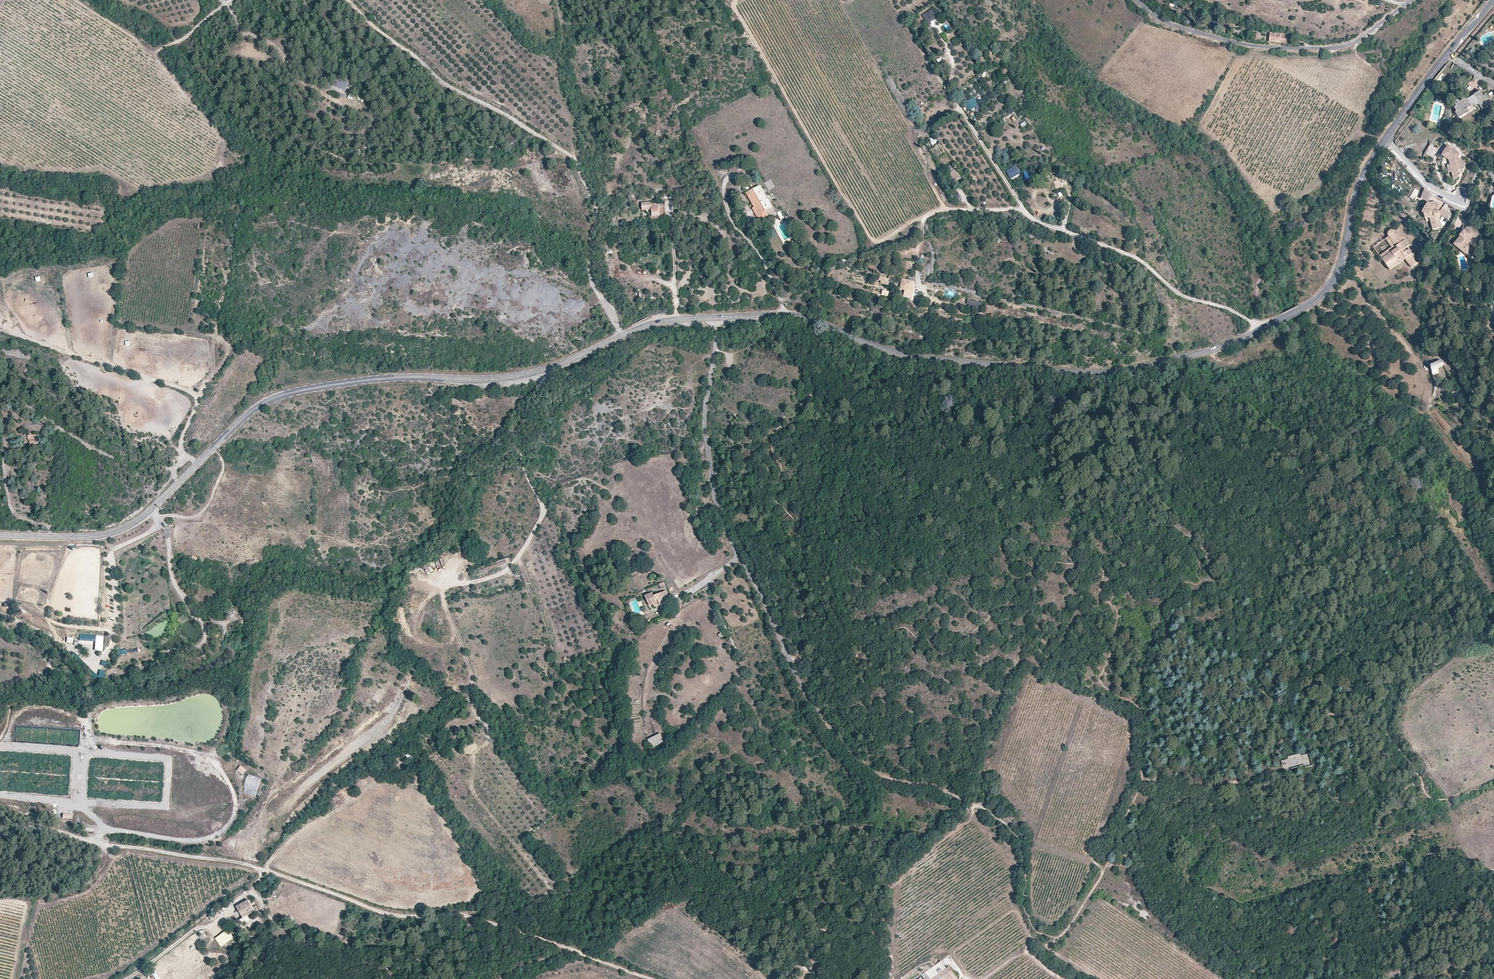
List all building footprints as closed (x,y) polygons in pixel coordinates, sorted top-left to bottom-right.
[(933,21),(942,15),(939,10),(934,14),(931,10),(922,16),(928,24),(930,22),(933,21)] [(1288,35),(1270,33),(1269,41),(1280,43),(1281,40),(1287,41),(1288,35)] [(349,83),(335,78),(332,86),(343,89),(346,91),(349,83)] [(350,93),(343,89),(338,101),(345,104),(350,93)] [(1455,108),(1457,111),(1459,114),(1467,108),(1471,106),(1472,107),(1475,104),(1476,106),(1479,104),(1483,109),(1489,106),(1486,101),(1488,99),(1486,95),(1484,96),(1481,91),(1476,94),(1478,96),(1476,98),(1475,95),(1468,99),(1469,100),(1468,101),(1465,96),(1461,98),(1462,100),(1459,102),(1458,100),(1454,103),(1456,107),(1455,108)] [(979,105),(974,98),(968,102),(967,100),(963,102),(969,111),(979,105)] [(921,111),(920,107),(919,107),(919,106),(913,108),(914,109),(913,110),(914,110),(912,111),(914,114),(921,111)] [(1459,114),(1457,111),(1455,113),(1459,118),(1470,111),(1467,108),(1459,114)] [(1435,146),(1428,142),(1423,150),(1430,155),(1435,146)] [(1445,148),(1443,147),(1441,151),(1443,152),(1442,154),(1447,157),(1447,158),(1447,159),(1448,160),(1449,162),(1449,163),(1450,163),(1451,163),(1452,168),(1450,168),(1452,176),(1456,175),(1457,173),(1456,169),(1457,167),(1457,165),(1459,165),(1459,166),(1460,166),(1462,162),(1461,158),(1459,156),(1457,157),(1457,154),(1458,153),(1457,151),(1447,145),(1445,148)] [(1008,157),(1006,150),(999,152),(1002,159),(1005,158),(1008,157)] [(1015,166),(1006,171),(1011,180),(1020,174),(1015,166)] [(960,178),(955,170),(954,171),(950,173),(954,181),(960,178)] [(775,213),(760,186),(746,193),(754,207),(762,220),(771,215),(775,213)] [(1421,198),(1428,201),(1432,194),(1426,191),(1425,189),(1421,198)] [(660,216),(659,204),(651,204),(651,202),(642,203),(642,210),(652,210),(652,216),(660,216)] [(1421,212),(1424,214),(1430,204),(1427,202),(1421,212)] [(1430,204),(1424,214),(1425,219),(1429,218),(1433,230),(1442,228),(1439,217),(1441,215),(1447,220),(1451,214),(1442,208),(1440,212),(1438,211),(1437,209),(1440,205),(1435,203),(1430,204)] [(664,219),(663,204),(659,204),(660,216),(652,216),(648,217),(649,221),(659,220),(664,219)] [(762,220),(754,207),(752,208),(759,222),(762,220)] [(1470,225),(1466,232),(1462,238),(1457,246),(1464,251),(1466,247),(1469,249),(1469,250),(1472,251),(1476,253),(1479,248),(1474,245),(1482,232),(1470,225)] [(1411,251),(1410,249),(1407,251),(1405,249),(1408,247),(1404,241),(1403,242),(1395,231),(1394,230),(1393,230),(1391,230),(1390,231),(1389,232),(1388,232),(1388,233),(1388,234),(1398,248),(1382,260),(1389,270),(1390,270),(1405,259),(1411,267),(1421,260),(1415,252),(1412,254),(1412,253),(1412,252),(1411,251)] [(1473,257),(1476,253),(1472,251),(1469,250),(1469,249),(1466,247),(1464,251),(1473,257)] [(889,286),(892,276),(889,275),(888,279),(880,276),(879,280),(882,281),(881,283),(889,286)] [(911,288),(912,281),(902,279),(900,289),(905,290),(904,295),(912,297),(914,288),(911,288)] [(1440,361),(1430,365),(1432,371),(1443,366),(1440,361)] [(431,566),(434,572),(441,568),(437,562),(431,566)] [(652,593),(645,596),(649,606),(653,604),(654,607),(669,601),(666,595),(668,594),(666,591),(654,596),(652,593)] [(101,636),(80,635),(79,643),(97,643),(96,649),(101,650),(101,636)] [(100,670),(99,675),(92,673),(91,677),(103,680),(105,671),(100,670)] [(651,749),(663,742),(659,735),(647,742),(651,749)] [(410,752),(406,754),(411,762),(415,760),(410,752)] [(1312,766),(1309,754),(1302,755),(1302,753),(1287,757),(1288,759),(1281,761),(1284,773),(1291,771),(1290,769),(1305,765),(1305,768),(1312,766)] [(262,779),(251,775),(246,785),(250,786),(247,792),(255,795),(262,779)] [(249,900),(237,907),(243,918),(255,911),(249,900)] [(228,929),(215,939),(221,947),(234,937),(228,929)] [(947,969),(941,961),(922,975),(924,978),(933,978),(947,969)] [(947,978),(948,978),(958,978),(949,967),(947,969),(933,978),(946,978),(947,978)] [(1474,978),(1474,971),(1462,971),(1462,978),(1474,978)]
